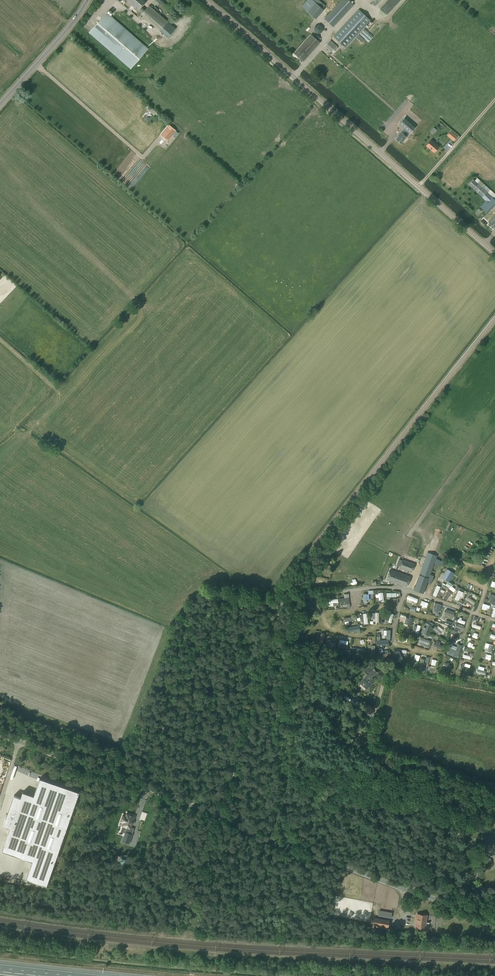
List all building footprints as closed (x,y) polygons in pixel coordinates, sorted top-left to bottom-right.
[(145,2),(143,0),(126,0),(125,1),(137,11),(145,2)] [(312,0),(307,0),(302,6),(316,19),(324,10),(316,3),(313,1),(312,0)] [(354,5),(349,0),(342,0),(325,19),(333,27),(354,5)] [(161,32),(169,23),(149,6),(141,15),(161,32)] [(345,47),(370,20),(359,10),(334,36),(345,47)] [(130,69),(148,49),(107,12),(89,33),(130,69)] [(317,34),(322,33),(323,28),(319,24),(315,26),(314,31),(317,34)] [(303,61),(305,59),(319,43),(311,35),(295,53),(303,61)] [(362,43),(364,40),(359,35),(356,38),(362,43)] [(332,52),(337,46),(330,40),(325,46),(332,52)] [(401,143),(409,134),(415,127),(405,118),(399,125),(404,129),(398,135),(399,136),(396,139),(398,141),(398,142),(400,143),(401,143)] [(167,141),(176,131),(169,125),(160,135),(167,141)] [(451,131),(447,135),(453,141),(457,136),(451,131)] [(434,152),(439,147),(431,140),(426,145),(434,152)] [(473,179),(468,184),(486,201),(480,207),(487,214),(494,205),(494,194),(480,181),(478,183),(473,179)] [(425,559),(414,590),(423,593),(436,559),(437,556),(428,552),(425,559)] [(326,553),(322,559),(321,562),(325,564),(327,559),(329,555),(326,553)] [(399,559),(396,565),(400,567),(412,572),(414,564),(403,560),(402,560),(399,559)] [(453,573),(447,569),(442,579),(448,582),(453,573)] [(387,580),(406,587),(410,577),(390,570),(387,580)] [(445,593),(446,594),(443,597),(446,600),(449,596),(450,596),(453,592),(449,588),(445,593)] [(344,598),(338,598),(339,605),(346,604),(349,604),(348,594),(344,594),(344,598)] [(467,596),(465,598),(467,600),(473,605),(475,602),(467,596)] [(444,610),(442,618),(445,619),(447,616),(453,618),(454,614),(444,610)] [(406,618),(404,623),(407,625),(410,626),(413,618),(410,617),(409,619),(406,618)] [(423,627),(421,633),(428,635),(432,625),(427,623),(426,628),(423,627)] [(435,626),(432,629),(433,629),(435,631),(440,635),(442,632),(435,626)] [(434,642),(433,645),(442,650),(444,646),(439,644),(436,642),(434,642)] [(450,646),(447,653),(457,657),(461,646),(458,644),(457,647),(452,645),(451,647),(450,646)] [(445,662),(443,665),(450,671),(452,668),(448,665),(447,664),(445,662)] [(364,665),(360,668),(362,670),(368,676),(361,683),(366,688),(369,685),(370,686),(374,682),(373,681),(374,680),(371,677),(376,672),(373,669),(374,668),(367,666),(364,665)] [(341,698),(344,693),(335,687),(332,691),(341,698)] [(377,773),(376,767),(377,766),(376,764),(372,764),(372,767),(368,768),(368,767),(364,768),(364,770),(366,769),(367,775),(377,773)] [(11,829),(2,852),(33,864),(26,882),(46,889),(80,795),(41,781),(35,798),(23,794),(21,800),(14,797),(4,826),(11,829)] [(123,815),(121,821),(123,822),(122,826),(123,826),(122,827),(126,829),(125,833),(122,841),(129,843),(132,834),(133,832),(134,829),(130,828),(132,824),(133,821),(135,816),(127,813),(126,816),(123,815)] [(492,859),(483,853),(479,859),(488,865),(492,859)] [(379,910),(378,916),(391,918),(392,912),(379,910)] [(427,915),(418,914),(416,927),(425,928),(427,915)] [(387,930),(388,924),(373,921),(372,927),(387,930)]
